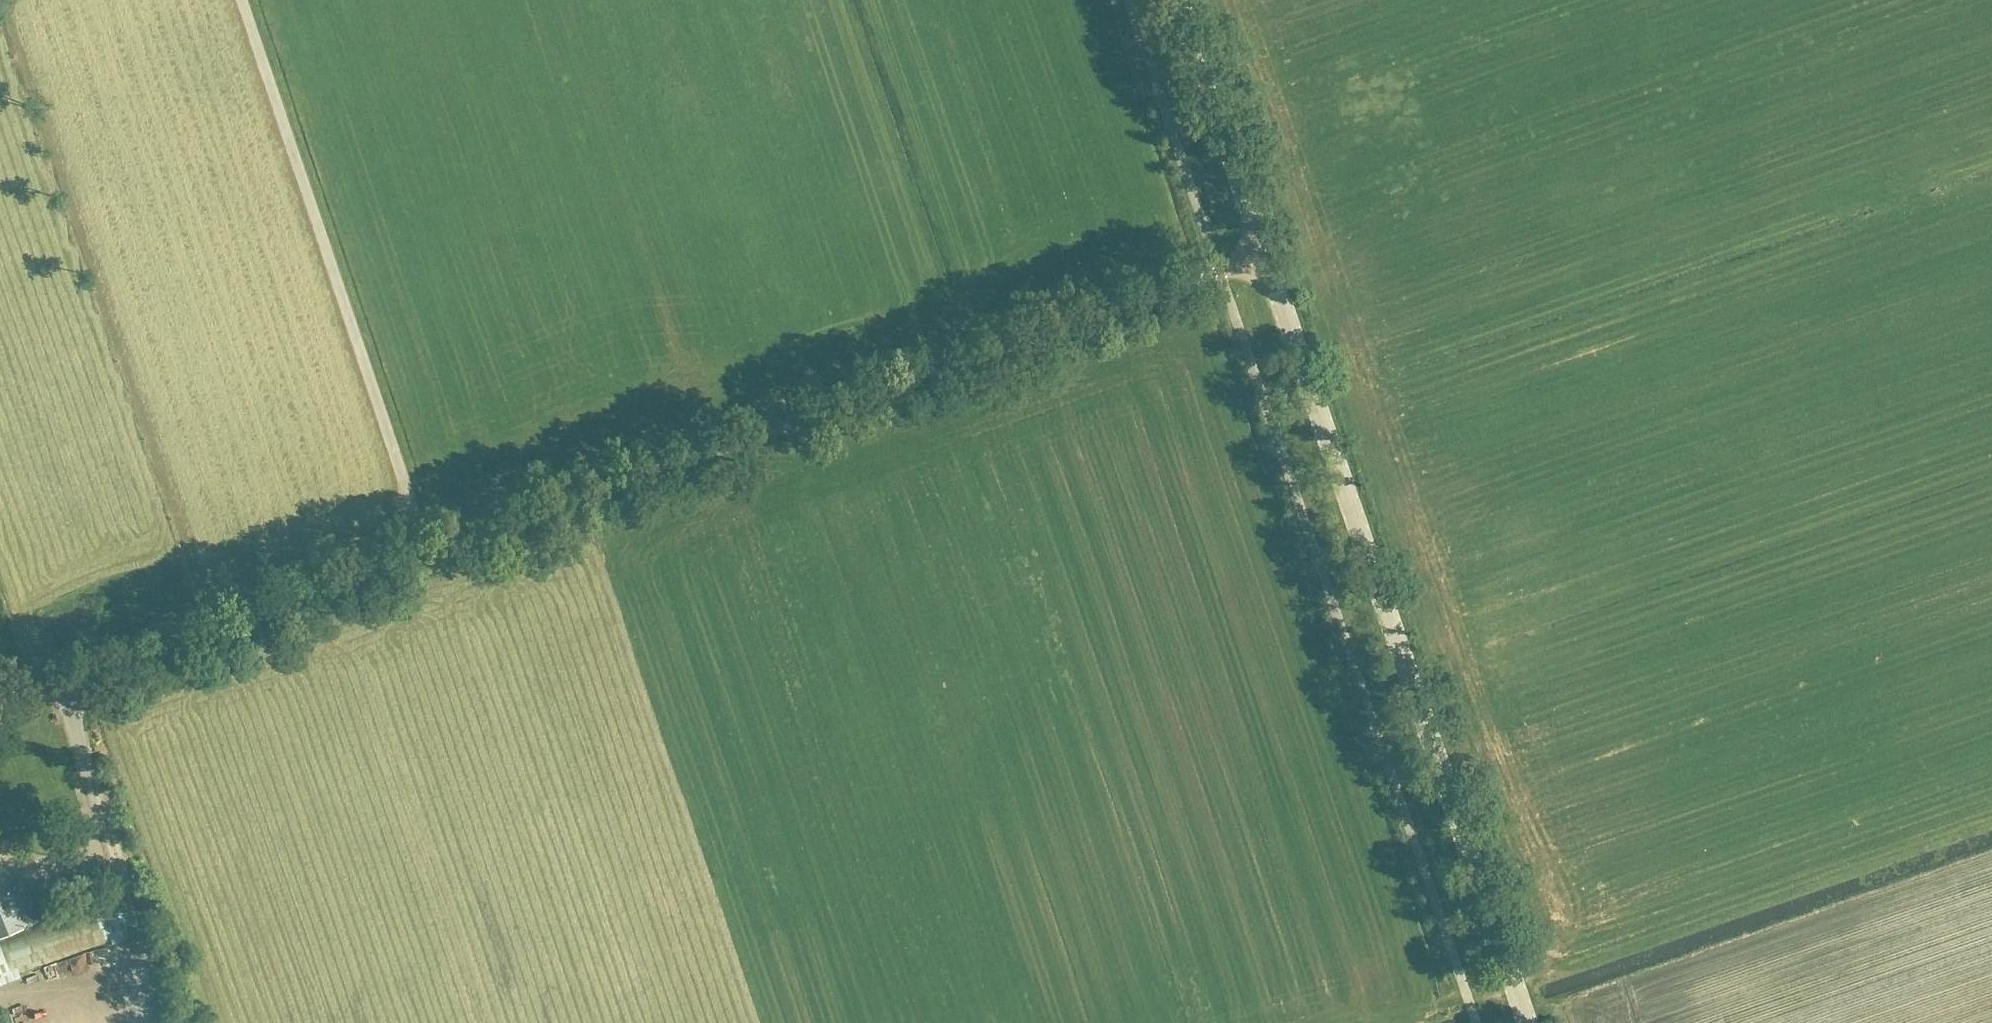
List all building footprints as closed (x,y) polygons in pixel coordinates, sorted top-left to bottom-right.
[(39,926),(22,885),(11,889),(0,863),(0,939),(39,926)] [(117,899),(39,926),(0,939),(0,984),(1,985),(19,979),(17,975),(130,936),(117,899)] [(43,994),(5,1013),(10,1022),(48,1004),(43,994)]
